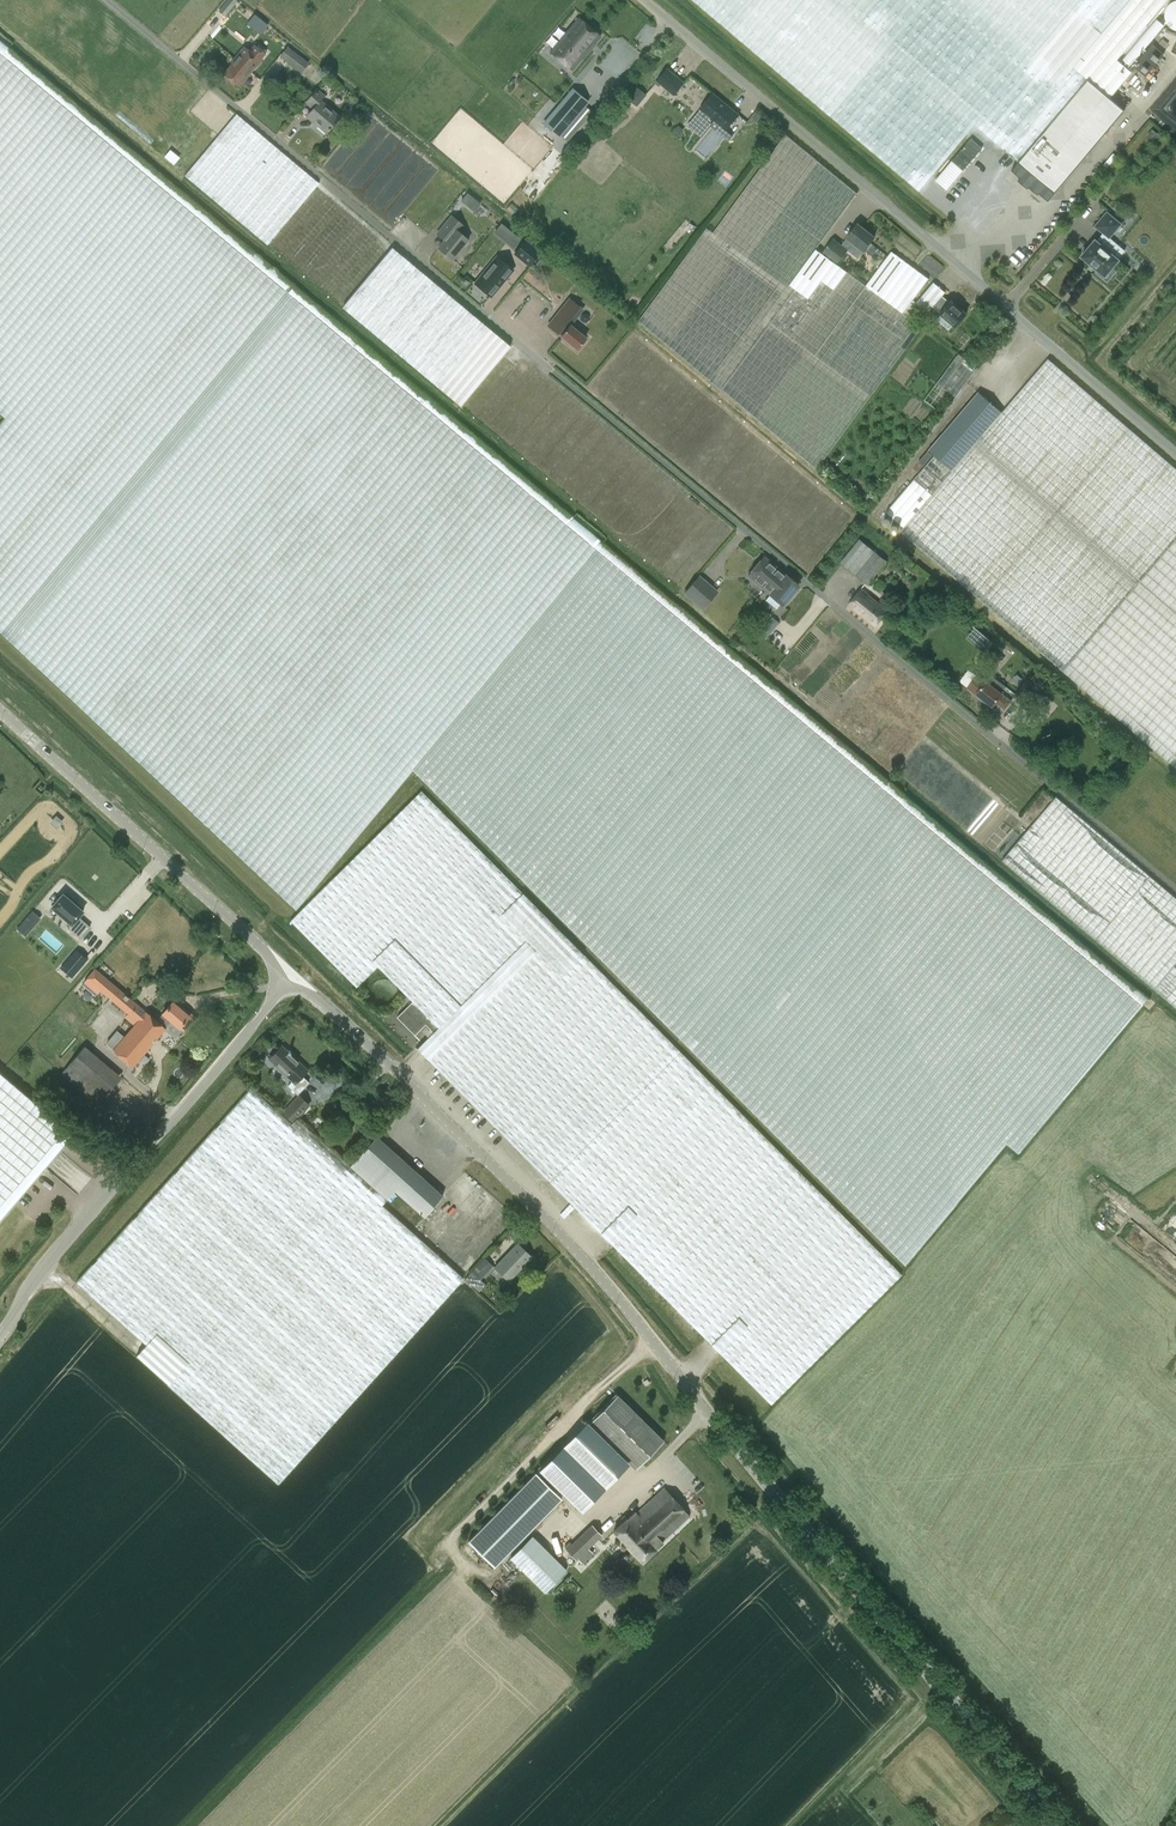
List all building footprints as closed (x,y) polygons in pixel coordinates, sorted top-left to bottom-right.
[(1167,0),(694,0),(948,215),(1004,149),(1055,192),(1124,110),(1110,98),(1132,72),(1117,59),(1167,0)] [(590,49),(594,44),(600,36),(579,18),(550,52),(572,70),(581,59),(583,60),(591,51),(590,49)] [(598,550),(604,542),(0,38),(0,415),(4,418),(0,423),(0,633),(296,910),(409,776),(598,550)] [(1162,38),(1158,43),(1164,47),(1168,43),(1162,38)] [(244,46),(235,58),(251,72),(261,60),(266,53),(255,44),(250,50),(244,46)] [(1163,54),(1152,44),(1133,66),(1145,76),(1163,54)] [(301,72),(309,63),(288,47),(281,57),(301,72)] [(251,72),(235,58),(234,58),(235,59),(223,74),(237,86),(245,77),(246,78),(251,72)] [(658,81),(675,95),(685,83),(668,69),(658,81)] [(317,89),(306,102),(313,108),(308,114),(315,121),(314,122),(326,133),(340,117),(321,100),(325,96),(317,89)] [(560,133),(585,104),(587,102),(573,89),(544,123),(558,136),(560,133)] [(727,130),(740,115),(713,93),(700,109),(701,110),(698,114),(711,125),(715,121),(727,130)] [(753,115),(760,124),(765,119),(758,111),(753,115)] [(318,183),(236,114),(185,175),(267,245),(318,183)] [(358,197),(393,225),(423,187),(439,167),(381,120),(366,138),(354,129),(324,166),(359,195),(358,197)] [(857,193),(786,135),(713,233),(707,228),(675,272),(639,321),(674,351),(721,391),(722,390),(779,438),(818,470),(922,327),(908,316),(903,313),(913,299),(929,278),(891,250),(865,285),(836,264),(815,249),(857,193)] [(1096,272),(1108,282),(1117,271),(1113,267),(1119,259),(1101,244),(1108,236),(1109,238),(1121,224),(1107,212),(1096,226),(1104,233),(1097,241),(1096,240),(1082,256),(1098,270),(1096,272)] [(464,225),(452,216),(437,234),(445,240),(438,247),(452,259),(468,239),(459,231),(464,225)] [(822,253),(836,264),(853,243),(863,251),(874,237),(858,224),(841,246),(833,239),(822,253)] [(515,253),(529,266),(540,253),(525,241),(515,253)] [(461,406),(511,346),(392,247),(342,307),(461,406)] [(513,269),(497,256),(475,283),(491,297),(513,269)] [(941,312),(940,313),(942,314),(937,320),(949,330),(954,324),(955,325),(965,313),(951,300),(949,303),(941,296),(945,292),(933,282),(916,301),(928,312),(933,306),(941,312)] [(586,338),(571,326),(583,310),(570,299),(548,326),(558,333),(561,336),(577,349),(586,338)] [(958,352),(928,400),(940,407),(951,391),(959,396),(978,365),(958,352)] [(979,392),(929,450),(935,456),(915,480),(887,512),(905,528),(901,532),(1175,769),(1175,470),(1049,360),(1003,413),(979,392)] [(841,562),(845,566),(868,584),(883,566),(887,561),(860,539),(841,562)] [(748,575),(765,589),(781,571),(764,556),(748,575)] [(684,592),(707,612),(726,590),(702,571),(684,592)] [(786,575),(781,571),(765,589),(771,593),(770,594),(782,604),(799,585),(786,574),(786,575)] [(864,590),(850,607),(872,625),(886,608),(864,590)] [(975,627),(967,637),(985,653),(994,643),(975,627)] [(991,675),(986,682),(978,675),(969,687),(992,705),(995,702),(1004,710),(1011,701),(1002,694),(1002,693),(1002,692),(1006,687),(991,675)] [(1036,686),(1027,679),(1015,694),(1024,701),(1036,686)] [(421,791),(334,877),(289,922),(356,988),(377,967),(412,1002),(397,1017),(419,1040),(430,1029),(433,1032),(417,1048),(480,1112),(549,1182),(550,1181),(614,1246),(771,1404),(902,1275),(807,1179),(712,1083),(616,986),(523,893),(522,894),(421,791)] [(1145,871),(1056,796),(1002,860),(1088,933),(1175,1007),(1175,897),(1145,871)] [(83,911),(63,894),(52,907),(72,923),(68,928),(81,938),(91,926),(79,916),(83,911)] [(88,959),(77,949),(61,968),(72,978),(88,959)] [(165,1028),(164,1027),(170,1019),(185,1032),(197,1018),(182,1006),(180,1008),(172,1001),(163,1013),(157,1021),(146,1012),(94,969),(84,982),(98,994),(101,990),(127,1013),(125,1015),(135,1024),(113,1049),(133,1066),(165,1028)] [(121,1075),(87,1045),(64,1071),(98,1101),(121,1075)] [(283,1047),(271,1060),(294,1082),(301,1074),(299,1073),(304,1068),(305,1069),(306,1069),(297,1061),(295,1064),(286,1056),(289,1053),(290,1053),(290,1050),(287,1051),(283,1047)] [(0,1072),(0,1220),(73,1134),(23,1092),(0,1072)] [(443,1195),(377,1136),(349,1165),(298,1119),(310,1105),(299,1094),(283,1111),(285,1114),(283,1115),(252,1088),(183,1163),(76,1283),(146,1345),(136,1355),(190,1404),(278,1482),(360,1392),(421,1324),(463,1277),(419,1238),(383,1205),(387,1199),(388,1199),(395,1191),(424,1216),(443,1195)] [(1168,1227),(1175,1235),(1175,1219),(1168,1227)] [(494,1267),(508,1280),(531,1257),(518,1244),(494,1267)] [(464,1279),(472,1287),(493,1266),(485,1257),(464,1279)] [(589,1422),(592,1424),(635,1469),(663,1442),(617,1395),(589,1422)] [(539,1469),(569,1499),(591,1477),(561,1447),(539,1469)] [(562,1498),(536,1472),(468,1540),(494,1566),(562,1498)] [(628,1519),(615,1531),(643,1562),(656,1550),(656,1549),(662,1543),(661,1542),(689,1516),(664,1489),(637,1513),(636,1512),(629,1519),(628,1519)] [(592,1524),(566,1548),(576,1559),(602,1534),(592,1524)] [(545,1592),(567,1569),(532,1535),(510,1557),(545,1592)]
